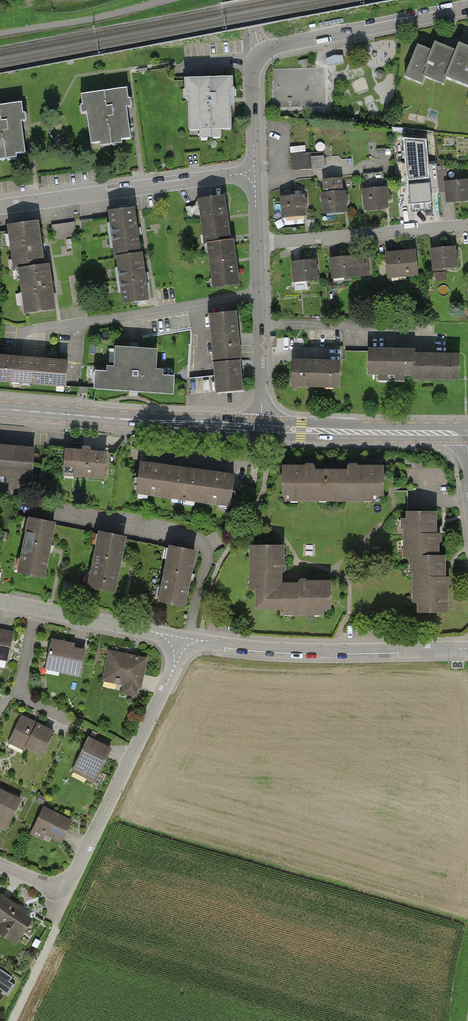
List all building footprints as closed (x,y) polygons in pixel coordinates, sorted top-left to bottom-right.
[(459,45),(456,52),(444,47),(434,43),(431,51),(418,45),(405,76),(422,83),(425,77),(443,84),(445,78),(467,87),(467,48),(459,45)] [(342,56),(327,59),(328,65),(343,62),(342,56)] [(232,78),(186,80),(188,133),(233,132),(232,94),(232,78)] [(129,94),(85,101),(93,154),(137,147),(129,94)] [(0,112),(0,166),(31,160),(22,108),(0,112)] [(405,139),(409,185),(430,183),(430,188),(438,188),(436,164),(426,165),(424,141),(405,139)] [(292,160),(293,168),(312,167),(312,169),(324,168),(323,158),(292,160)] [(384,174),(363,176),(367,214),(388,212),(384,174)] [(344,180),(324,182),(328,217),(347,215),(344,180)] [(465,180),(441,183),(443,204),(467,202),(465,180)] [(430,183),(409,185),(410,203),(432,201),(430,188),(430,183)] [(308,197),(282,200),(284,223),(310,221),(308,197)] [(226,201),(200,205),(207,249),(209,248),(233,245),(226,201)] [(139,213),(112,216),(117,262),(120,262),(144,259),(139,213)] [(39,220),(8,224),(13,269),(18,269),(45,265),(39,220)] [(236,244),(233,245),(209,248),(216,292),(243,288),(236,244)] [(454,246),(430,249),(433,271),(456,268),(454,246)] [(413,252),(387,254),(390,279),(416,276),(413,252)] [(369,256),(332,260),(335,283),(372,279),(369,256)] [(146,259),(144,259),(120,262),(126,311),(152,308),(146,259)] [(319,261),(293,264),(296,287),(321,284),(319,261)] [(50,265),(45,265),(18,269),(24,316),(56,312),(50,265)] [(237,312),(209,314),(214,362),(241,359),(237,312)] [(96,371),(94,389),(173,394),(175,376),(163,376),(164,370),(156,369),(157,350),(115,347),(114,367),(107,366),(106,372),(96,371)] [(409,350),(371,350),(372,377),(409,377),(409,354),(409,350)] [(409,354),(409,377),(409,382),(455,381),(455,354),(409,354)] [(66,389),(68,361),(0,356),(0,384),(66,389)] [(241,359),(214,362),(216,391),(244,389),(241,359)] [(342,364),(295,364),(295,392),(342,392),(342,364)] [(0,448),(0,494),(16,495),(17,481),(33,482),(35,451),(0,448)] [(109,455),(68,453),(66,479),(108,482),(109,455)] [(139,492),(229,504),(233,478),(209,475),(167,469),(142,466),(139,492)] [(297,500),(364,500),(364,494),(383,494),(383,466),(355,466),(349,466),(349,472),(314,472),(314,466),(309,466),(280,466),(280,494),(297,494),(297,500)] [(435,512),(402,512),(402,535),(403,557),(409,557),(439,556),(438,534),(435,534),(435,512)] [(19,574),(43,579),(55,523),(31,518),(19,574)] [(90,586),(113,591),(124,538),(102,533),(90,586)] [(283,547),(252,546),(251,581),(257,581),(257,607),(292,608),(292,614),(314,614),(314,607),(330,608),(331,583),(304,583),(283,583),(283,567),(283,547)] [(158,599),(183,604),(194,552),(170,547),(158,599)] [(439,556),(409,557),(409,577),(411,577),(412,603),(417,603),(417,613),(448,612),(447,577),(444,577),(443,556),(439,556)] [(0,630),(0,660),(8,661),(13,633),(0,630)] [(46,670),(80,677),(85,650),(75,648),(76,644),(52,639),(46,670)] [(110,650),(104,679),(123,683),(120,694),(136,697),(145,657),(110,650)] [(55,732),(21,715),(8,741),(42,758),(55,732)] [(95,783),(112,748),(89,737),(72,772),(95,783)] [(0,789),(0,828),(7,831),(22,800),(0,789)] [(72,823),(44,809),(34,830),(62,844),(72,823)] [(1,895),(0,897),(0,935),(14,945),(34,918),(1,895)] [(0,969),(0,989),(9,995),(15,985),(9,981),(12,977),(0,969)]
